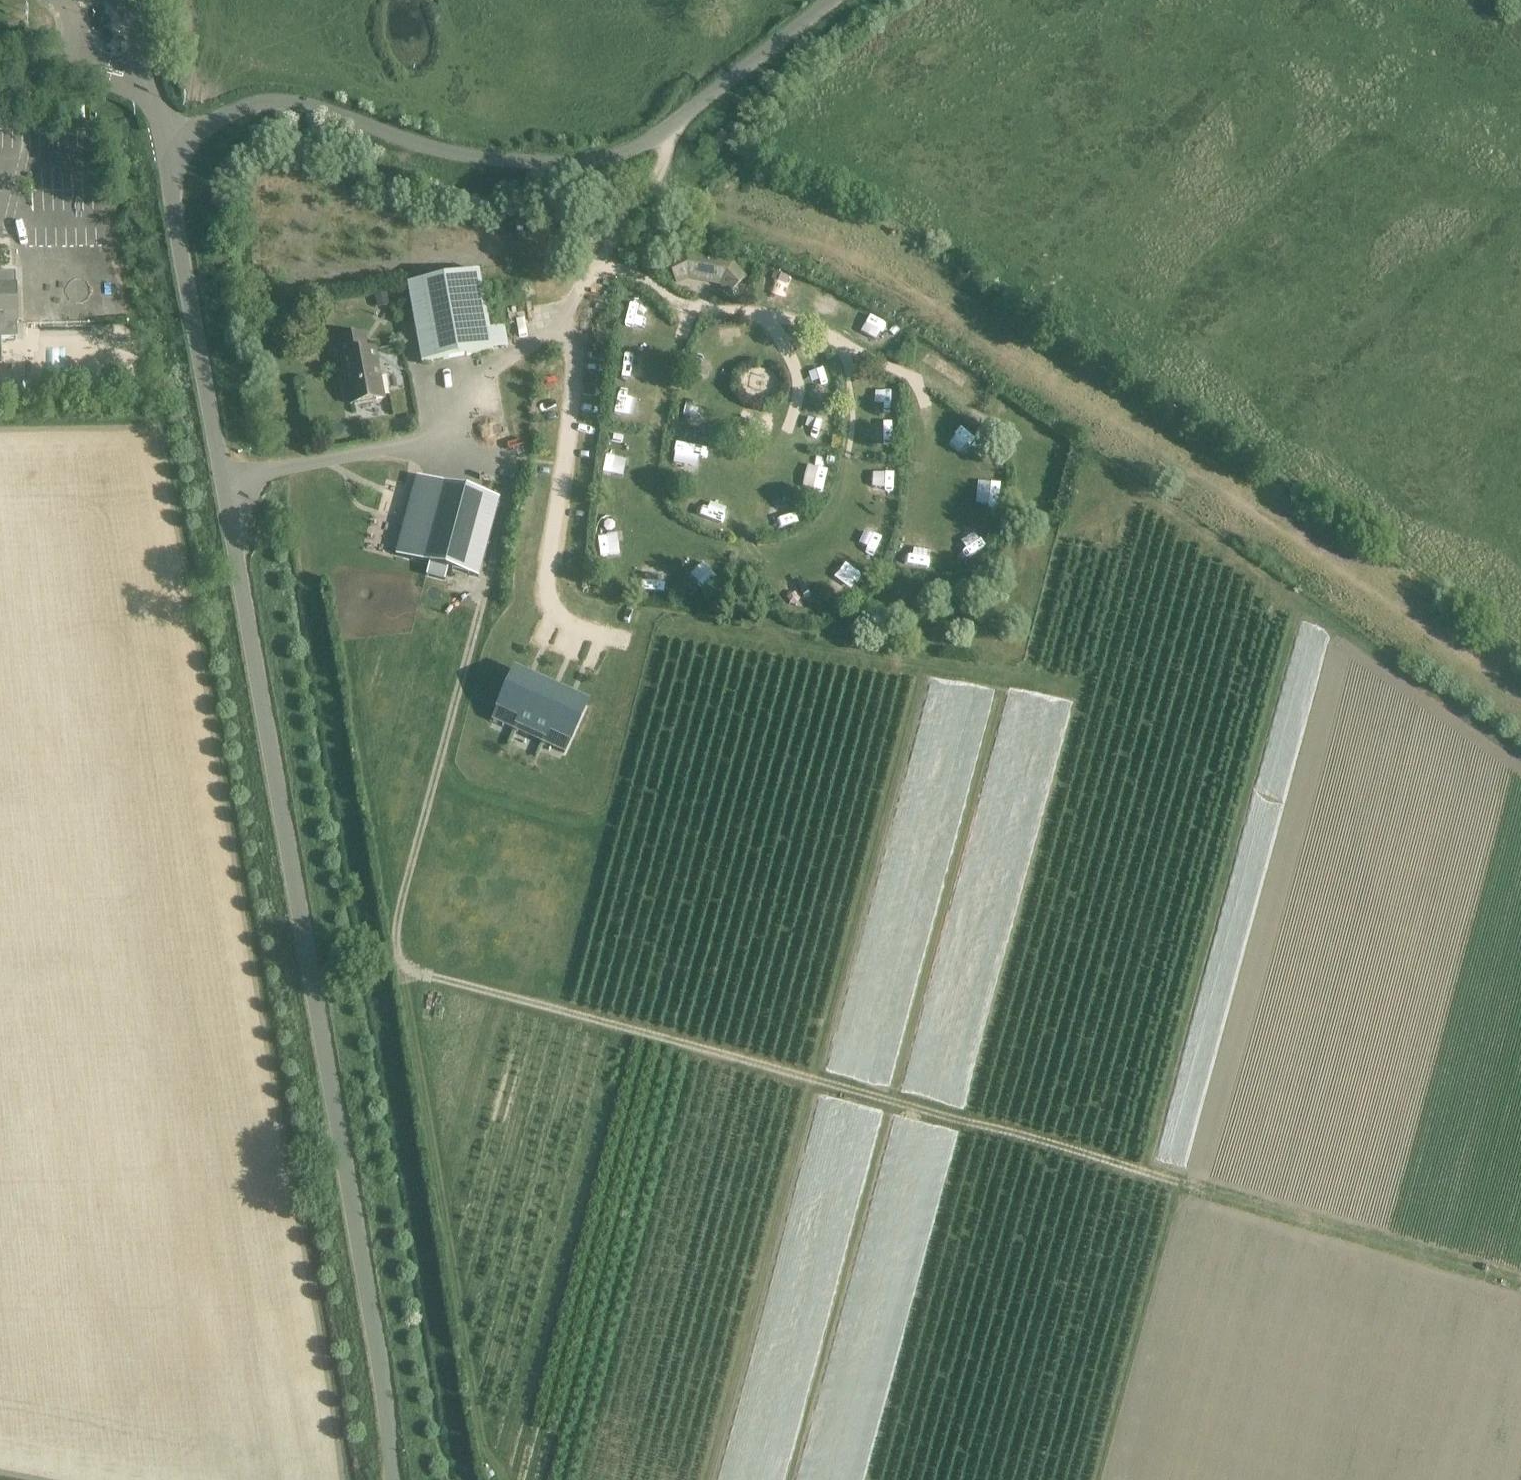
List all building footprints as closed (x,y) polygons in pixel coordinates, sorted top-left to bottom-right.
[(685,254),(666,263),(674,279),(675,279),(687,273),(722,280),(731,290),(732,290),(745,278),(731,263),(685,254)] [(478,272),(407,285),(421,364),(507,348),(503,327),(489,330),(478,272)] [(17,339),(16,325),(17,325),(15,284),(15,273),(0,273),(0,339),(17,339)] [(338,339),(350,405),(383,399),(374,349),(366,351),(363,335),(338,339)] [(416,477),(395,556),(478,578),(499,499),(416,477)] [(512,675),(497,708),(519,718),(517,724),(545,736),(548,731),(570,741),(585,707),(512,675)]
